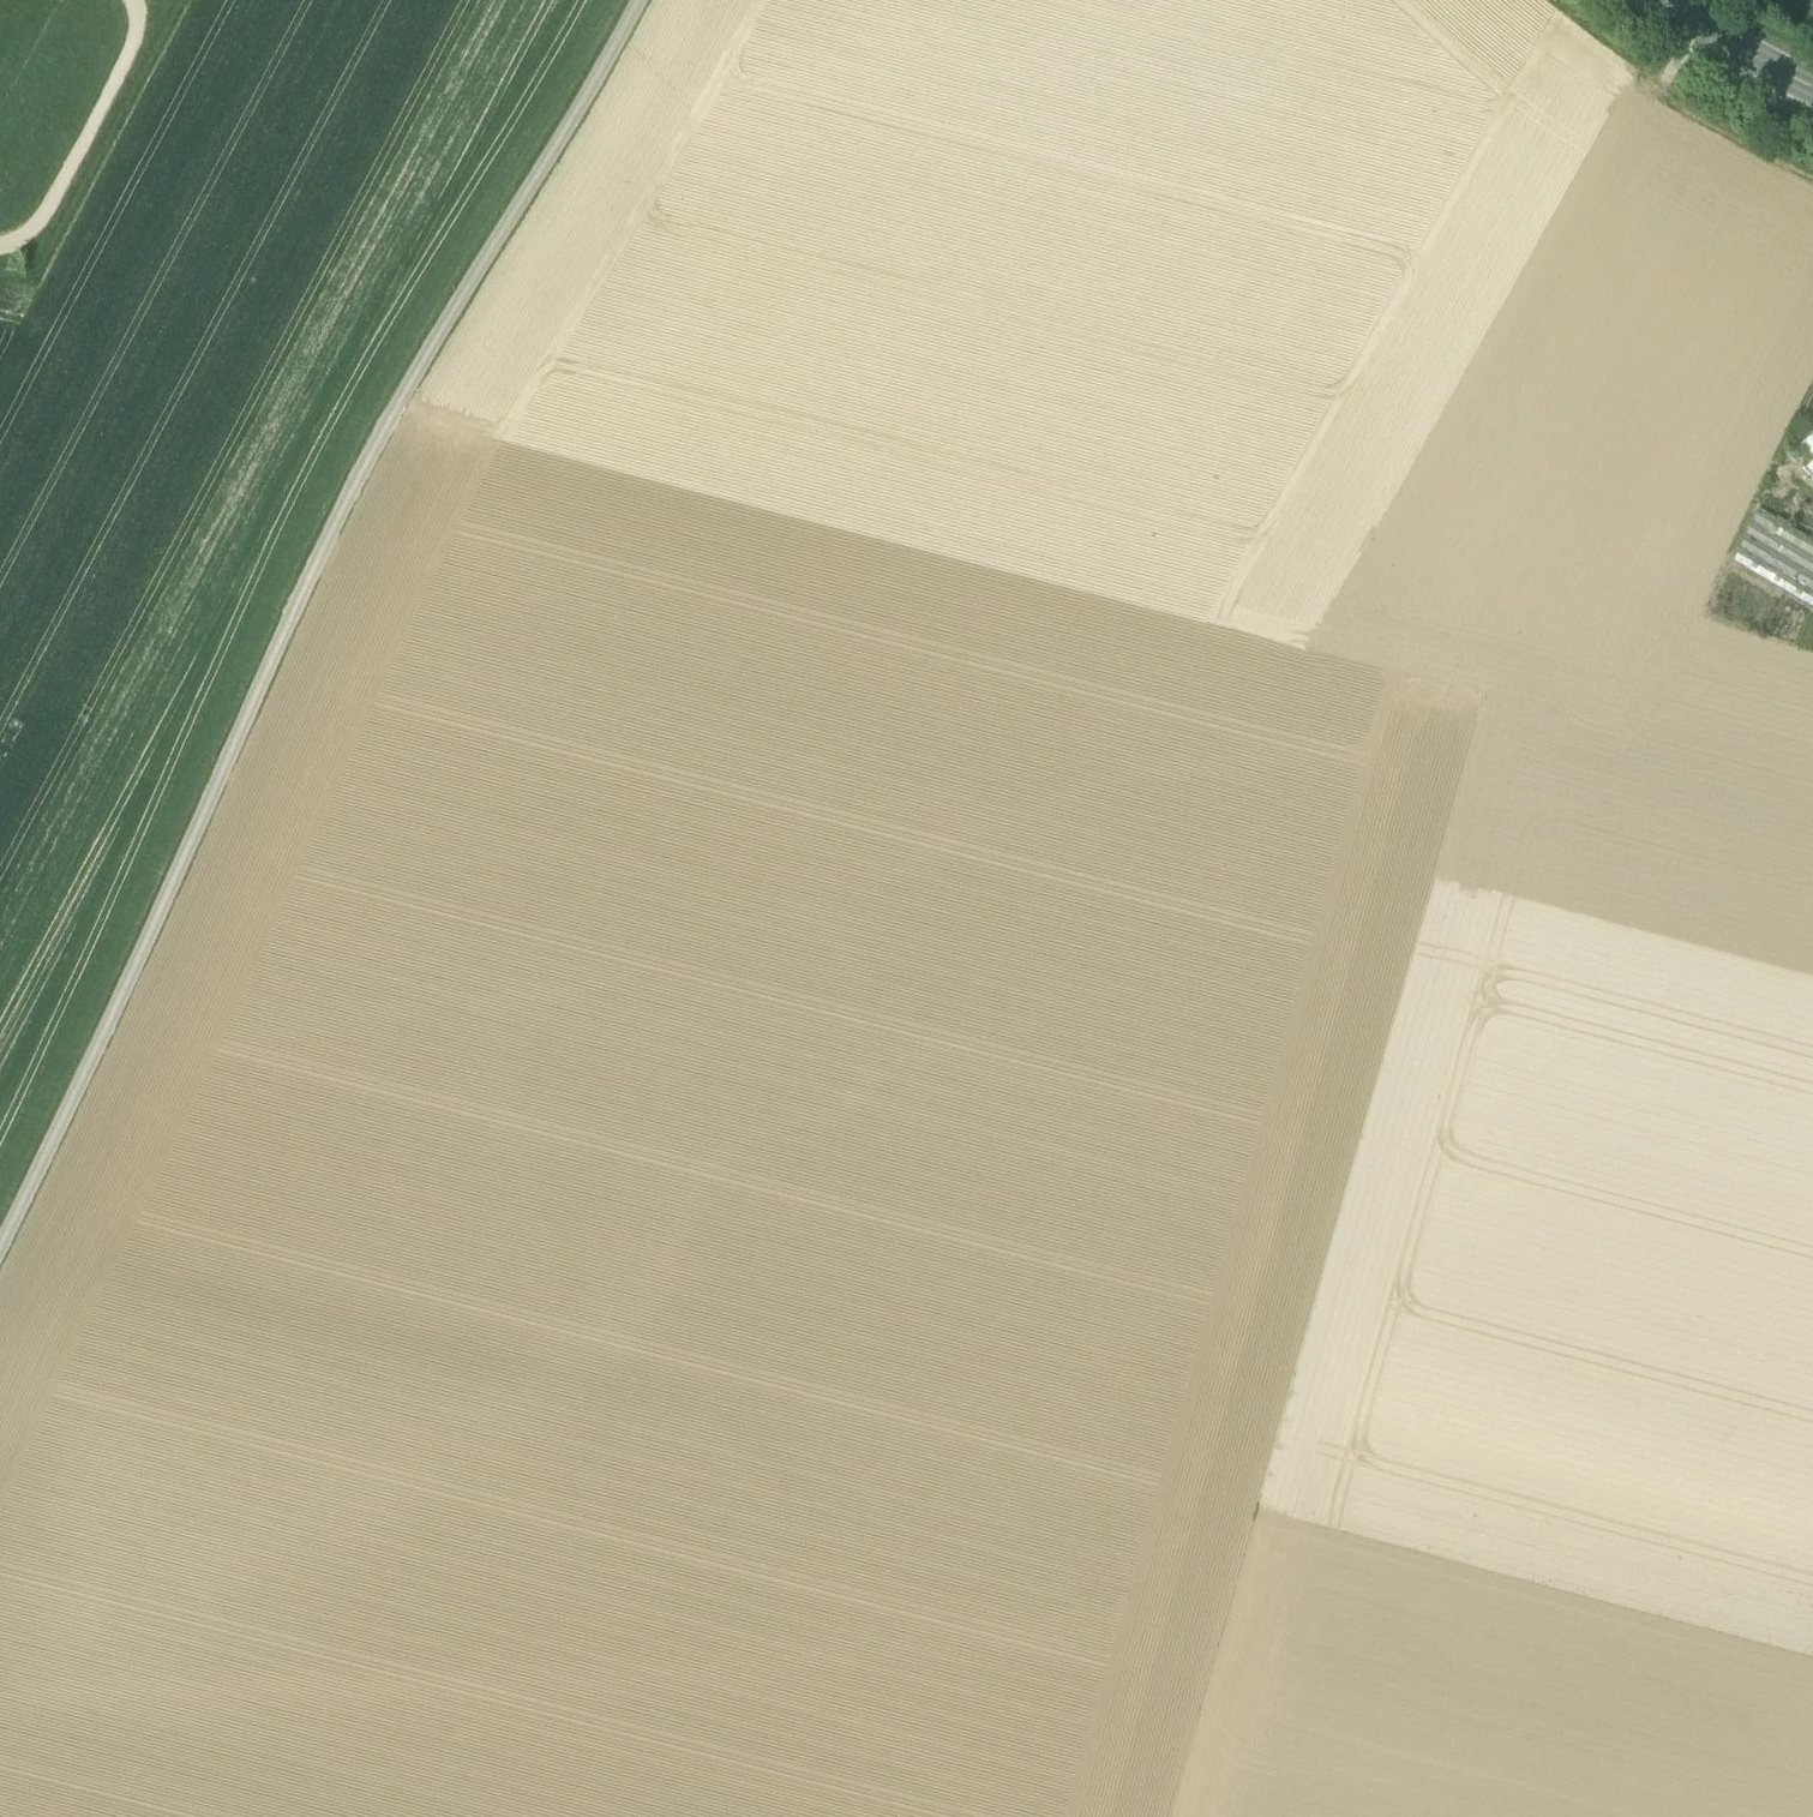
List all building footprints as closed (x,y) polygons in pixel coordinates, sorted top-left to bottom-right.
[(1812,456),(1812,437),(1803,447),(1812,456)] [(1812,611),(1812,539),(1760,508),(1734,564),(1812,611)]
